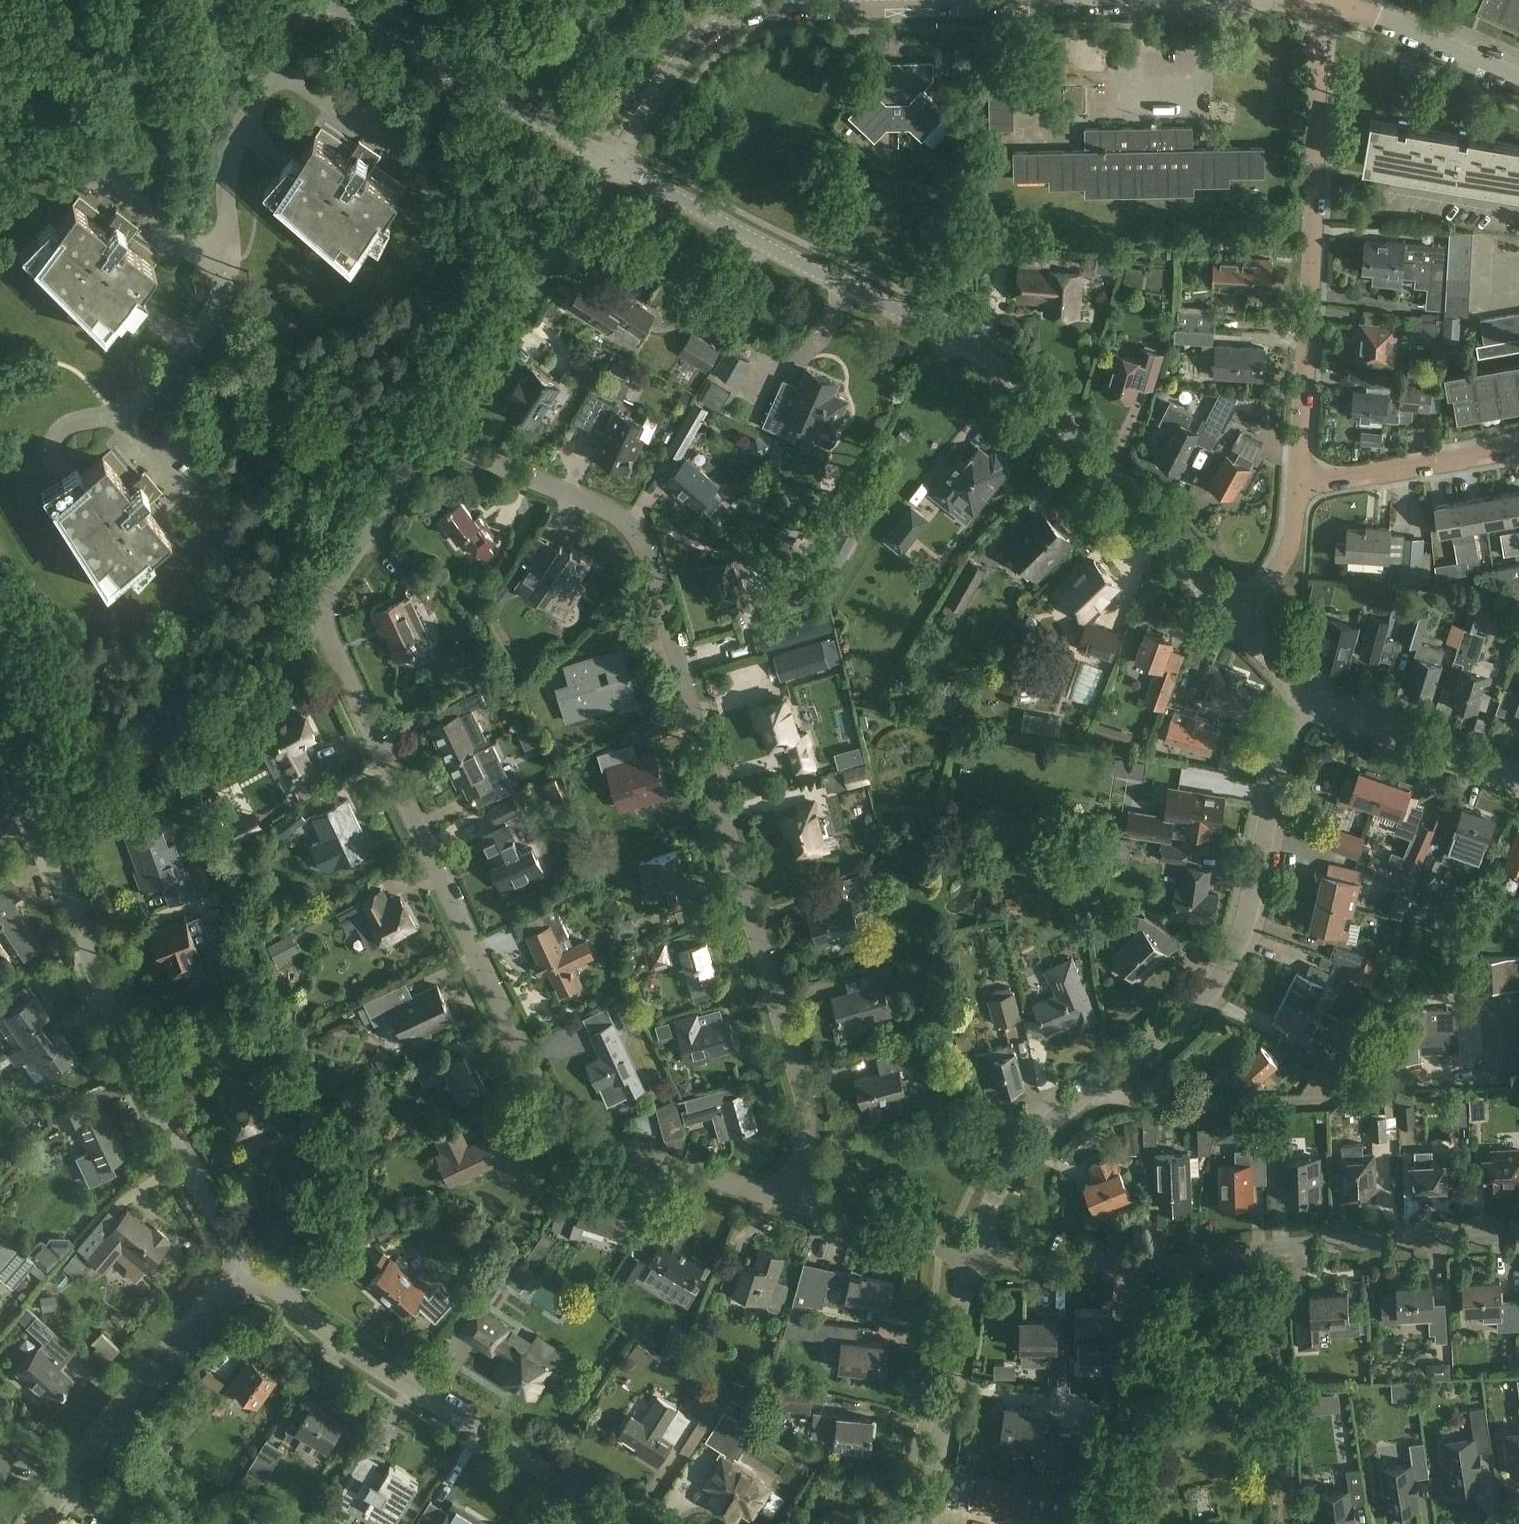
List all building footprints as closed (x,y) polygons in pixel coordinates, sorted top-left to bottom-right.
[(1478,10),(1518,29),(1518,0),(1482,0),(1478,10)] [(618,44),(627,31),(618,25),(609,38),(618,44)] [(1013,48),(989,48),(991,131),(1014,130),(1013,48)] [(966,79),(965,49),(956,49),(957,79),(966,79)] [(922,60),(922,63),(873,64),(873,80),(879,85),(850,116),(875,140),(887,128),(911,128),(923,140),(925,138),(933,146),(956,122),(923,90),(934,77),(934,60),(922,60)] [(1434,131),(1372,120),(1364,166),(1426,176),(1434,131)] [(1229,176),(1265,175),(1264,147),(1193,148),(1193,127),(1086,129),(1086,151),(1014,152),(1015,180),(1051,179),(1051,188),(1087,187),(1087,196),(1194,194),(1194,185),(1229,184),(1229,176)] [(1426,176),(1487,187),(1495,141),(1434,131),(1426,176)] [(369,160),(359,153),(349,169),(344,165),(349,159),(316,137),(302,158),(276,196),(355,264),(401,194),(368,172),(364,179),(359,175),(369,160)] [(1495,141),(1487,187),(1518,192),(1518,145),(1495,141)] [(125,232),(115,224),(104,239),(100,235),(104,229),(73,205),(30,261),(103,335),(155,267),(123,244),(118,250),(114,246),(125,232)] [(1450,230),(1449,242),(1473,244),(1474,232),(1450,230)] [(1388,243),(1366,241),(1365,256),(1448,264),(1449,254),(1449,245),(1388,241),(1388,243)] [(1472,256),(1473,244),(1449,242),(1449,245),(1449,254),(1472,256)] [(1052,246),(1021,244),(1019,266),(1051,268),(1052,246)] [(1188,249),(1192,249),(1192,260),(1209,261),(1208,268),(1215,268),(1214,286),(1240,288),(1268,290),(1270,260),(1242,258),(1242,259),(1231,259),(1218,258),(1218,245),(1188,244),(1188,249)] [(1449,254),(1448,264),(1448,266),(1471,268),(1472,256),(1449,254)] [(1448,266),(1448,264),(1365,256),(1364,272),(1373,273),(1372,283),(1401,285),(1402,277),(1415,278),(1415,282),(1447,285),(1447,279),(1448,266)] [(1470,280),(1471,268),(1448,266),(1447,279),(1470,280)] [(1047,314),(1079,317),(1082,275),(1020,271),(1018,299),(1034,301),(1034,299),(1048,300),(1047,314)] [(1447,279),(1447,285),(1446,291),(1470,292),(1470,280),(1447,279)] [(583,284),(577,294),(574,294),(570,300),(571,303),(569,306),(594,322),(595,321),(609,330),(616,320),(642,336),(657,312),(615,285),(608,296),(598,290),(597,293),(583,284)] [(1446,291),(1446,303),(1469,304),(1470,292),(1446,291)] [(1468,316),(1469,304),(1446,303),(1445,314),(1468,316)] [(560,304),(548,312),(573,345),(585,337),(560,304)] [(1215,313),(1179,311),(1178,327),(1191,328),(1214,329),(1215,313)] [(1505,316),(1509,340),(1518,338),(1518,329),(1517,314),(1505,316)] [(1445,341),(1458,342),(1460,317),(1446,316),(1445,341)] [(1497,342),(1509,340),(1505,316),(1493,318),(1497,342)] [(1395,338),(1435,342),(1438,321),(1407,318),(1406,320),(1397,319),(1396,327),(1395,338)] [(1485,344),(1497,342),(1493,318),(1481,321),(1485,344)] [(1359,336),(1358,348),(1356,347),(1355,357),(1357,357),(1357,361),(1393,365),(1395,338),(1396,327),(1361,323),(1360,327),(1358,327),(1357,336),(1359,336)] [(1213,331),(1176,329),(1175,342),(1203,343),(1213,344),(1213,331)] [(679,352),(707,370),(720,348),(693,331),(679,352)] [(1509,340),(1497,342),(1485,344),(1476,345),(1479,357),(1518,349),(1518,338),(1509,340)] [(1213,344),(1203,343),(1202,358),(1216,359),(1215,377),(1263,379),(1264,348),(1213,345),(1213,344)] [(739,384),(753,360),(729,346),(715,370),(739,384)] [(1113,353),(1109,368),(1111,369),(1105,391),(1135,400),(1142,378),(1154,381),(1153,386),(1163,353),(1142,347),(1138,360),(1113,353)] [(1407,379),(1437,382),(1439,367),(1409,363),(1407,379)] [(507,408),(533,425),(560,385),(534,368),(526,378),(522,376),(510,394),(514,397),(507,408)] [(1452,381),(1458,419),(1518,409),(1518,369),(1452,381)] [(776,397),(763,426),(781,434),(788,417),(816,429),(814,434),(815,438),(831,445),(835,442),(837,437),(835,432),(849,400),(835,394),(839,384),(808,370),(793,404),(776,397)] [(627,383),(610,376),(603,392),(619,400),(627,383)] [(735,392),(710,378),(699,396),(725,411),(735,392)] [(1356,393),(1352,395),(1352,402),(1354,406),(1353,417),(1399,422),(1401,408),(1430,411),(1429,419),(1441,420),(1444,389),(1403,384),(1401,395),(1356,390),(1356,393)] [(1207,420),(1222,428),(1238,396),(1220,393),(1207,420)] [(603,398),(592,421),(607,428),(597,450),(610,456),(608,460),(628,470),(643,438),(637,436),(644,423),(617,410),(619,405),(603,398)] [(1198,432),(1187,426),(1194,413),(1170,401),(1160,422),(1174,429),(1158,460),(1181,471),(1196,442),(1194,440),(1198,432)] [(709,410),(696,403),(680,429),(681,429),(669,450),(681,457),(709,410)] [(1383,432),(1362,429),(1361,443),(1382,445),(1383,432)] [(1240,452),(1240,451),(1235,460),(1227,455),(1211,485),(1213,486),(1213,489),(1221,493),(1224,492),(1233,497),(1241,483),(1243,484),(1252,469),(1249,467),(1254,459),(1250,457),(1259,441),(1240,431),(1235,441),(1243,445),(1240,452)] [(756,434),(748,448),(762,456),(771,442),(756,434)] [(961,492),(979,506),(1007,471),(1004,468),(1006,465),(1006,461),(997,454),(992,454),(990,457),(979,448),(967,463),(964,461),(955,473),(951,470),(933,493),(950,506),(961,492)] [(147,493),(140,484),(126,496),(122,492),(128,486),(103,456),(49,502),(104,589),(169,535),(143,505),(137,510),(134,505),(147,493)] [(717,485),(687,459),(667,482),(683,495),(685,492),(700,505),(701,504),(711,513),(725,497),(715,488),(717,485)] [(1506,493),(1511,521),(1518,520),(1518,491),(1506,493)] [(1506,493),(1482,497),(1487,525),(1511,521),(1506,493)] [(1482,497),(1459,501),(1463,529),(1487,525),(1482,497)] [(494,552),(488,545),(497,538),(484,521),(485,521),(480,513),(475,517),(461,499),(442,513),(461,538),(464,535),(477,553),(478,552),(484,560),(494,552)] [(1435,505),(1440,533),(1463,529),(1459,501),(1435,505)] [(912,503),(884,539),(902,553),(930,518),(912,503)] [(1057,522),(1055,525),(1045,515),(1023,537),(1020,534),(997,557),(1004,563),(1013,554),(1035,576),(1047,564),(1050,567),(1060,557),(1057,554),(1070,540),(1067,537),(1070,535),(1070,530),(1061,522),(1057,522)] [(1367,526),(1364,526),(1363,528),(1349,527),(1348,542),(1338,541),(1337,557),(1389,560),(1391,528),(1367,527),(1367,526)] [(840,529),(825,556),(841,565),(856,538),(840,529)] [(1505,554),(1516,552),(1512,531),(1501,533),(1505,554)] [(1401,535),(1399,576),(1421,577),(1423,537),(1401,535)] [(1476,537),(1465,538),(1469,560),(1479,558),(1476,537)] [(1454,540),(1458,562),(1469,560),(1465,538),(1454,540)] [(582,554),(580,556),(571,550),(570,552),(561,546),(559,549),(547,541),(516,585),(530,594),(531,592),(549,605),(554,597),(570,608),(586,585),(579,579),(592,561),(582,554)] [(731,596),(736,613),(749,609),(733,559),(701,568),(706,584),(712,582),(718,600),(731,596)] [(970,559),(946,600),(948,601),(945,607),(957,614),(960,608),(964,610),(988,569),(970,559)] [(1078,612),(1088,621),(1079,646),(1113,658),(1122,634),(1094,623),(1097,614),(1093,610),(1119,585),(1095,560),(1061,594),(1066,599),(1065,600),(1065,602),(1066,607),(1071,612),(1075,613),(1077,613),(1078,612)] [(1500,580),(1512,578),(1518,576),(1518,563),(1498,567),(1500,580)] [(413,567),(403,578),(424,598),(434,588),(413,567)] [(1459,579),(1456,590),(1470,594),(1473,583),(1459,579)] [(1459,645),(1480,651),(1482,648),(1486,633),(1477,631),(1491,585),(1478,581),(1465,626),(1459,645)] [(1372,617),(1362,653),(1391,661),(1409,589),(1398,586),(1388,622),(1372,617)] [(398,658),(412,652),(413,653),(417,651),(416,650),(426,645),(420,631),(424,629),(420,619),(415,621),(405,599),(377,613),(398,658)] [(1401,638),(1420,644),(1429,614),(1410,608),(1401,638)] [(1358,627),(1327,619),(1315,660),(1347,669),(1358,627)] [(797,621),(756,634),(760,650),(802,637),(797,621)] [(1162,667),(1160,671),(1158,670),(1146,703),(1164,710),(1184,656),(1169,650),(1173,639),(1148,630),(1138,658),(1162,667)] [(775,658),(781,679),(829,663),(823,642),(775,658)] [(1444,650),(1423,643),(1421,649),(1418,648),(1405,689),(1433,697),(1442,665),(1440,664),(1444,650)] [(1486,649),(1482,648),(1480,651),(1459,645),(1453,665),(1462,668),(1451,700),(1452,700),(1451,703),(1471,709),(1474,707),(1477,708),(1478,705),(1487,708),(1492,693),(1487,691),(1491,677),(1489,676),(1494,660),(1484,657),(1486,649)] [(571,683),(557,687),(567,720),(637,699),(631,679),(633,679),(631,674),(630,674),(626,661),(607,667),(611,681),(598,685),(590,658),(566,665),(571,683)] [(1246,675),(1227,667),(1226,670),(1210,665),(1206,675),(1213,678),(1204,703),(1249,719),(1261,687),(1244,681),(1246,675)] [(473,708),(486,702),(481,690),(459,700),(464,712),(465,713),(473,708)] [(1508,721),(1518,725),(1518,690),(1508,721)] [(765,722),(772,744),(775,754),(790,749),(797,772),(815,766),(811,754),(818,752),(811,731),(798,735),(787,699),(755,709),(760,724),(765,722)] [(465,713),(464,712),(432,728),(448,762),(492,742),(488,734),(486,735),(473,708),(465,713)] [(1167,740),(1209,753),(1215,732),(1202,728),(1205,721),(1175,711),(1167,740)] [(316,737),(309,724),(310,722),(307,716),(304,715),(302,712),(269,730),(268,730),(261,734),(269,748),(265,750),(277,773),(285,769),(292,783),(315,771),(301,745),(316,737)] [(1113,728),(1098,723),(1093,738),(1108,743),(1113,728)] [(618,737),(621,750),(647,744),(644,732),(618,737)] [(470,795),(493,783),(499,795),(515,787),(493,741),(492,742),(448,762),(459,784),(464,782),(470,795)] [(609,768),(620,807),(636,803),(638,805),(649,801),(650,798),(667,794),(655,753),(619,763),(614,748),(598,753),(603,770),(609,768)] [(866,762),(844,768),(844,770),(824,776),(828,791),(849,785),(849,787),(871,780),(866,762)] [(1342,795),(1376,807),(1386,779),(1361,770),(1357,779),(1348,776),(1342,795)] [(1411,788),(1386,779),(1376,807),(1372,817),(1398,826),(1399,821),(1412,825),(1416,814),(1412,813),(1416,800),(1408,797),(1411,788)] [(231,782),(210,791),(237,839),(273,819),(265,806),(252,812),(236,780),(231,782)] [(1210,836),(1211,826),(1219,827),(1224,796),(1169,787),(1164,818),(1132,813),(1130,829),(1171,835),(1171,834),(1185,837),(1186,832),(1210,836)] [(322,840),(313,844),(325,871),(344,862),(345,862),(369,851),(362,836),(365,835),(348,799),(312,816),(322,840)] [(519,811),(514,799),(491,810),(496,821),(519,811)] [(788,834),(794,832),(802,859),(815,855),(814,853),(827,849),(813,803),(800,807),(801,812),(783,818),(788,834)] [(1487,839),(1495,818),(1464,807),(1449,847),(1479,858),(1486,838),(1487,839)] [(307,819),(298,808),(276,825),(284,836),(307,819)] [(157,819),(132,828),(148,867),(136,872),(144,891),(164,883),(172,903),(195,894),(192,889),(196,887),(198,891),(208,887),(199,863),(189,868),(190,871),(186,873),(179,855),(172,858),(157,819)] [(1311,841),(1358,857),(1365,837),(1319,820),(1311,841)] [(1421,822),(1401,870),(1416,877),(1437,828),(1421,822)] [(520,851),(508,825),(483,837),(508,890),(547,872),(534,844),(520,851)] [(1505,868),(1518,873),(1518,828),(1505,868)] [(1189,847),(1163,843),(1161,859),(1186,862),(1189,847)] [(667,886),(673,907),(697,900),(691,880),(692,880),(689,871),(683,873),(676,850),(639,861),(649,892),(667,886)] [(217,859),(224,878),(240,873),(233,853),(217,859)] [(1429,855),(1419,877),(1432,883),(1443,861),(1429,855)] [(1416,879),(1377,865),(1372,879),(1411,893),(1416,879)] [(1323,873),(1317,899),(1346,906),(1346,907),(1354,909),(1362,872),(1334,866),(1332,876),(1323,873)] [(1182,889),(1177,889),(1173,917),(1213,923),(1218,894),(1207,893),(1211,870),(1186,867),(1182,889)] [(858,909),(875,905),(865,872),(837,880),(842,898),(839,903),(810,911),(819,943),(841,937),(843,942),(861,937),(855,915),(858,909)] [(21,895),(11,880),(0,887),(0,924),(2,923),(25,957),(40,946),(16,910),(17,910),(13,900),(21,895)] [(242,880),(218,888),(223,903),(247,894),(242,880)] [(417,926),(401,897),(389,903),(382,889),(362,899),(370,914),(369,915),(384,943),(417,926)] [(1018,896),(1005,899),(1007,908),(1020,906),(1018,896)] [(1320,928),(1318,937),(1346,943),(1354,909),(1346,907),(1346,906),(1317,899),(1311,926),(1320,928)] [(985,905),(987,918),(1000,916),(997,903),(985,905)] [(540,961),(536,963),(541,973),(550,969),(562,993),(578,985),(569,966),(593,955),(586,941),(575,947),(556,908),(528,922),(534,933),(528,936),(540,961)] [(191,965),(202,960),(197,947),(212,940),(202,914),(155,932),(165,958),(171,956),(178,974),(192,969),(191,965)] [(1117,957),(1136,978),(1149,966),(1152,969),(1170,953),(1165,947),(1176,936),(1145,916),(1137,924),(1144,932),(1117,957)] [(674,960),(683,957),(681,949),(695,945),(691,931),(644,947),(651,969),(675,962),(674,960)] [(695,945),(681,949),(683,957),(695,1000),(719,993),(714,978),(716,977),(706,941),(695,945)] [(1361,954),(1335,945),(1331,956),(1335,958),(1357,966),(1369,972),(1370,970),(1379,975),(1384,965),(1361,954)] [(930,949),(932,958),(942,956),(941,947),(930,949)] [(1081,1027),(1098,1020),(1071,959),(1047,969),(1058,994),(1035,1004),(1047,1032),(1078,1019),(1081,1027)] [(1518,989),(1518,959),(1476,961),(1477,991),(1518,989)] [(1310,965),(1306,974),(1297,970),(1286,994),(1313,1007),(1329,974),(1310,965)] [(860,988),(860,991),(834,998),(842,1026),(890,1013),(882,983),(894,980),(890,966),(869,972),(872,985),(860,988)] [(1369,972),(1357,966),(1352,977),(1364,983),(1366,980),(1377,985),(1380,977),(1369,972)] [(407,1041),(413,1037),(416,1042),(432,1034),(430,1030),(453,1019),(438,985),(402,1002),(395,987),(365,1002),(376,1024),(395,1015),(407,1041)] [(1010,985),(989,991),(992,1000),(990,1000),(997,1025),(1021,1019),(1014,994),(1013,994),(1010,985)] [(0,1002),(0,1027),(15,1049),(25,1043),(44,1030),(35,1016),(45,1009),(34,993),(28,998),(21,988),(0,1002)] [(1286,994),(1274,1018),(1283,1022),(1279,1031),(1297,1040),(1313,1007),(1286,994)] [(1419,1059),(1419,1053),(1459,1052),(1457,1008),(1392,1011),(1393,1034),(1392,1034),(1392,1038),(1393,1038),(1394,1061),(1419,1059)] [(606,1010),(587,1019),(594,1032),(592,1033),(603,1058),(589,1065),(599,1087),(600,1087),(608,1104),(628,1095),(643,1088),(606,1010)] [(691,1044),(696,1060),(736,1049),(728,1019),(700,1027),(697,1015),(676,1020),(683,1046),(691,1044)] [(669,1022),(657,1025),(660,1038),(672,1035),(669,1022)] [(32,1054),(48,1076),(59,1068),(57,1064),(74,1052),(61,1032),(51,1039),(44,1030),(25,1043),(15,1049),(9,1053),(17,1064),(32,1054)] [(1017,1053),(1016,1053),(1013,1043),(989,1050),(1000,1092),(1025,1085),(1017,1053)] [(1251,1055),(1248,1052),(1244,1055),(1245,1056),(1234,1066),(1242,1075),(1233,1083),(1243,1094),(1270,1070),(1279,1081),(1287,1073),(1277,1063),(1278,1062),(1262,1045),(1251,1055)] [(1319,1060),(1331,1066),(1337,1055),(1325,1049),(1319,1060)] [(867,1118),(881,1114),(878,1104),(892,1101),(895,1110),(909,1106),(898,1069),(908,1066),(904,1051),(878,1059),(881,1072),(856,1079),(867,1118)] [(484,1084),(476,1067),(471,1069),(465,1055),(445,1064),(440,1053),(420,1062),(431,1084),(449,1075),(464,1106),(478,1099),(474,1090),(480,1087),(480,1086),(484,1084)] [(1323,1084),(1331,1066),(1319,1060),(1310,1078),(1323,1084)] [(690,1108),(683,1110),(686,1122),(723,1112),(730,1136),(758,1128),(748,1092),(739,1094),(736,1083),(680,1099),(680,1100),(687,1099),(690,1108)] [(269,1118),(273,1128),(271,1129),(276,1142),(300,1132),(295,1119),(287,1122),(276,1096),(261,1102),(255,1086),(222,1100),(231,1120),(233,1118),(238,1131),(269,1118)] [(1485,1095),(1470,1096),(1471,1119),(1487,1118),(1485,1095)] [(90,1101),(58,1116),(63,1127),(74,1122),(88,1151),(76,1156),(89,1184),(116,1172),(111,1162),(125,1155),(103,1108),(95,1111),(90,1101)] [(1416,1125),(1414,1103),(1399,1104),(1400,1126),(1416,1125)] [(1373,1139),(1387,1139),(1386,1116),(1372,1117),(1373,1139)] [(1128,1139),(1130,1154),(1142,1152),(1139,1120),(1125,1121),(1127,1139),(1128,1139)] [(1218,1127),(1198,1129),(1200,1155),(1210,1154),(1218,1127)] [(439,1139),(445,1152),(437,1156),(449,1182),(456,1179),(457,1180),(498,1161),(507,1179),(525,1171),(506,1130),(468,1148),(460,1130),(439,1139)] [(1274,1182),(1287,1182),(1288,1199),(1320,1198),(1318,1158),(1287,1159),(1286,1144),(1272,1144),(1274,1182)] [(1238,1208),(1251,1208),(1251,1204),(1251,1178),(1266,1177),(1265,1148),(1236,1149),(1237,1165),(1220,1165),(1221,1205),(1238,1204),(1238,1208)] [(1485,1172),(1486,1188),(1491,1192),(1498,1192),(1502,1187),(1502,1183),(1518,1182),(1518,1150),(1493,1151),(1494,1158),(1479,1158),(1479,1172),(1485,1172)] [(1445,1157),(1432,1157),(1432,1151),(1416,1152),(1416,1165),(1411,1165),(1413,1196),(1431,1195),(1431,1189),(1447,1188),(1445,1157)] [(1162,1208),(1191,1207),(1190,1176),(1190,1175),(1189,1175),(1188,1153),(1155,1154),(1156,1183),(1161,1183),(1162,1208)] [(1373,1154),(1362,1155),(1363,1160),(1343,1161),(1345,1200),(1361,1199),(1360,1194),(1362,1194),(1362,1193),(1375,1192),(1373,1154)] [(1096,1209),(1130,1194),(1113,1156),(1091,1165),(1097,1180),(1085,1185),(1096,1209)] [(608,1233),(607,1234),(623,1240),(629,1222),(613,1217),(617,1204),(587,1195),(582,1212),(570,1208),(562,1231),(580,1236),(583,1225),(608,1233)] [(126,1272),(137,1281),(167,1245),(166,1244),(170,1240),(155,1227),(152,1231),(128,1211),(105,1238),(93,1229),(77,1248),(89,1258),(88,1258),(103,1271),(122,1249),(136,1261),(126,1272)] [(692,1286),(705,1264),(682,1249),(689,1227),(672,1222),(667,1237),(652,1262),(666,1270),(660,1280),(683,1294),(689,1284),(692,1286)] [(528,1259),(537,1265),(554,1242),(544,1235),(528,1259)] [(13,1287),(35,1262),(7,1238),(0,1246),(0,1275),(13,1287)] [(52,1249),(37,1265),(45,1272),(59,1257),(52,1249)] [(731,1268),(732,1264),(731,1263),(722,1285),(734,1290),(733,1291),(746,1296),(769,1303),(768,1305),(770,1308),(777,1310),(780,1309),(782,1301),(783,1301),(788,1284),(777,1280),(785,1257),(761,1250),(756,1265),(743,1260),(739,1271),(731,1268)] [(430,1295),(385,1254),(376,1264),(382,1270),(372,1281),(403,1311),(408,1306),(417,1314),(422,1308),(436,1320),(455,1301),(438,1286),(430,1295)] [(645,1262),(632,1255),(621,1275),(634,1282),(645,1262)] [(528,1281),(534,1273),(516,1261),(512,1265),(504,1260),(491,1279),(505,1288),(516,1273),(528,1281)] [(805,1264),(789,1318),(793,1319),(803,1321),(808,1304),(824,1307),(828,1286),(849,1290),(846,1303),(862,1307),(863,1301),(890,1307),(895,1283),(863,1277),(864,1274),(861,1273),(860,1276),(805,1264)] [(1464,1282),(1465,1313),(1484,1312),(1484,1321),(1498,1320),(1498,1331),(1518,1330),(1518,1302),(1502,1303),(1501,1280),(1464,1282)] [(52,1284),(51,1296),(69,1298),(71,1286),(52,1284)] [(1446,1306),(1433,1307),(1432,1284),(1398,1286),(1399,1299),(1383,1300),(1384,1323),(1401,1322),(1401,1317),(1429,1316),(1430,1335),(1436,1335),(1436,1341),(1447,1340),(1446,1306)] [(1300,1349),(1315,1348),(1313,1324),(1329,1323),(1330,1335),(1361,1333),(1360,1319),(1350,1319),(1349,1292),(1310,1294),(1311,1309),(1298,1310),(1300,1349)] [(507,1332),(477,1312),(466,1331),(496,1350),(496,1349),(509,1357),(499,1373),(535,1396),(555,1365),(556,1365),(566,1350),(538,1333),(533,1341),(514,1329),(510,1335),(507,1333),(507,1332)] [(1125,1346),(1114,1346),(1114,1313),(1079,1313),(1079,1337),(1079,1357),(1096,1357),(1096,1338),(1106,1338),(1106,1356),(1112,1356),(1112,1375),(1125,1375),(1125,1346)] [(39,1348),(18,1372),(54,1403),(75,1378),(61,1366),(76,1349),(36,1315),(26,1326),(50,1347),(45,1353),(39,1348)] [(1023,1347),(1023,1365),(1051,1365),(1051,1381),(1067,1381),(1067,1357),(1057,1357),(1057,1321),(1023,1321),(1023,1332),(1017,1332),(1017,1347),(1023,1347)] [(881,1373),(884,1344),(858,1341),(859,1327),(818,1322),(816,1337),(844,1339),(841,1369),(881,1373)] [(277,1379),(248,1358),(223,1394),(216,1389),(206,1403),(221,1414),(237,1392),(257,1407),(277,1379)] [(1450,1362),(1428,1363),(1428,1377),(1451,1376),(1450,1362)] [(734,1379),(730,1398),(747,1402),(751,1383),(734,1379)] [(195,1390),(202,1396),(210,1385),(202,1380),(195,1390)] [(810,1410),(812,1388),(792,1386),(778,1385),(775,1406),(790,1407),(789,1409),(810,1410)] [(202,1396),(195,1390),(187,1400),(194,1406),(202,1396)] [(689,1417),(689,1418),(705,1428),(720,1405),(703,1395),(689,1417)] [(689,1418),(689,1417),(659,1398),(643,1423),(633,1417),(622,1434),(625,1436),(623,1440),(636,1448),(639,1445),(650,1452),(647,1458),(659,1465),(689,1418)] [(302,1448),(309,1436),(328,1448),(344,1421),(313,1403),(298,1427),(291,1423),(287,1429),(289,1430),(285,1436),(292,1440),(291,1442),(302,1448)] [(1085,1444),(1073,1444),(1073,1434),(1059,1434),(1059,1419),(1047,1417),(1048,1414),(1008,1407),(1003,1441),(1027,1445),(1028,1440),(1043,1442),(1044,1437),(1059,1440),(1061,1473),(1086,1472),(1085,1444)] [(1475,1439),(1445,1444),(1453,1497),(1469,1495),(1467,1486),(1483,1484),(1481,1469),(1482,1469),(1480,1454),(1493,1452),(1486,1408),(1471,1410),(1475,1439)] [(870,1450),(872,1438),(873,1438),(875,1419),(816,1413),(814,1430),(836,1432),(835,1435),(837,1435),(836,1446),(870,1450)] [(1506,1436),(1512,1476),(1518,1475),(1518,1434),(1506,1436)] [(266,1440),(248,1471),(265,1481),(284,1450),(266,1440)] [(1410,1445),(1413,1465),(1382,1470),(1390,1523),(1406,1521),(1404,1512),(1420,1510),(1418,1495),(1419,1495),(1417,1479),(1430,1478),(1425,1443),(1410,1445)] [(13,1456),(0,1447),(0,1476),(13,1456)] [(758,1470),(728,1451),(706,1485),(716,1491),(710,1501),(737,1518),(743,1509),(754,1515),(759,1506),(773,1515),(784,1496),(753,1476),(758,1470)] [(418,1483),(390,1465),(382,1479),(371,1472),(367,1478),(354,1470),(335,1500),(350,1509),(357,1497),(367,1503),(366,1505),(394,1523),(418,1483)] [(846,1477),(824,1467),(819,1477),(841,1488),(846,1477)] [(1362,1469),(1347,1471),(1350,1491),(1319,1495),(1323,1523),(1355,1523),(1355,1521),(1356,1521),(1354,1505),(1367,1503),(1362,1469)] [(1070,1495),(982,1476),(975,1508),(1053,1523),(1064,1523),(1070,1495)] [(417,1523),(487,1523),(453,1504),(449,1512),(430,1501),(417,1523)] [(846,1522),(844,1523),(833,1509),(814,1523),(848,1523),(846,1522)]
